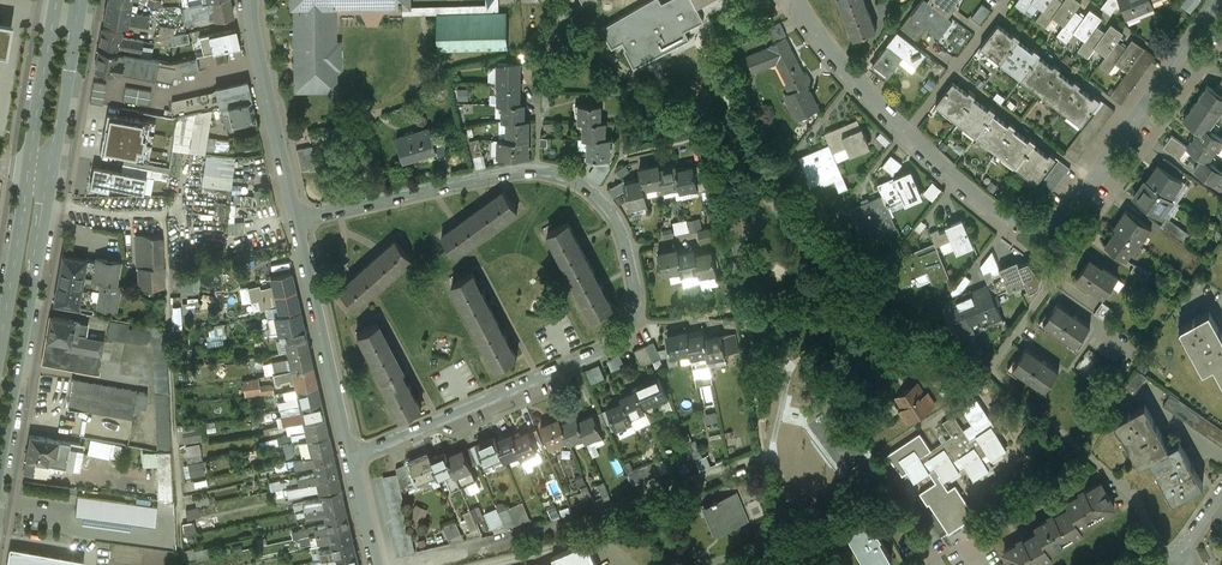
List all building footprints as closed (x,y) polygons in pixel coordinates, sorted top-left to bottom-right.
[(118,0),(108,0),(105,20),(127,24),(129,13),(131,2),(118,0)] [(208,1),(189,5),(191,17),(195,17),(208,14),(207,10),(208,10),(208,9),(213,8),(211,0),(208,1)] [(211,0),(213,8),(216,19),(233,15),(230,0),(211,0)] [(439,6),(439,13),(438,14),(439,51),(509,49),(507,12),(506,12),(506,13),(500,13),(499,0),(487,0),(487,5),(454,6),(439,6)] [(662,2),(661,0),(651,0),(600,28),(613,47),(623,42),(626,48),(624,49),(634,67),(690,40),(685,30),(705,21),(697,7),(712,0),(667,0),(662,2)] [(865,0),(839,0),(854,38),(876,30),(865,0)] [(912,13),(929,27),(940,35),(953,18),(949,15),(930,0),(922,0),(912,13)] [(949,15),(954,8),(955,9),(960,4),(955,0),(954,0),(950,4),(949,3),(951,0),(930,0),(949,15)] [(1015,4),(1025,12),(1032,2),(1043,10),(1051,0),(1018,0),(1015,4)] [(1036,20),(1046,27),(1053,18),(1065,26),(1082,2),(1078,0),(1051,0),(1043,10),(1036,20)] [(1101,7),(1108,13),(1117,0),(1107,0),(1101,7)] [(1127,18),(1154,7),(1151,0),(1119,0),(1127,18)] [(1184,6),(1194,12),(1202,0),(1187,0),(1184,6)] [(1103,17),(1082,2),(1065,26),(1058,35),(1067,42),(1074,33),(1086,41),(1103,17)] [(983,3),(972,17),(980,24),(991,10),(983,3)] [(189,5),(183,7),(184,24),(196,21),(195,17),(191,17),(189,5)] [(335,7),(293,7),(294,91),(335,91),(335,69),(339,69),(339,49),(335,49),(335,7)] [(142,15),(129,13),(127,24),(140,26),(142,15)] [(912,13),(898,30),(899,30),(916,43),(929,27),(912,13)] [(1124,33),(1103,17),(1086,41),(1079,51),(1089,58),(1096,48),(1107,56),(1124,33)] [(7,54),(13,23),(2,21),(0,20),(0,53),(7,54)] [(781,22),(768,28),(774,41),(786,35),(781,22)] [(1013,35),(998,24),(981,46),(1001,62),(1019,40),(1021,37),(1015,33),(1013,35)] [(121,32),(103,29),(100,49),(118,52),(120,37),(121,32)] [(232,30),(200,37),(204,54),(236,47),(232,30)] [(899,30),(874,62),(889,74),(905,53),(918,63),(926,52),(916,43),(899,30)] [(188,32),(170,36),(169,46),(190,42),(188,32)] [(1145,48),(1124,33),(1107,56),(1100,66),(1110,73),(1117,63),(1129,71),(1132,66),(1137,60),(1141,54),(1145,48)] [(143,41),(120,37),(118,52),(141,56),(142,48),(143,41)] [(785,38),(769,47),(777,63),(788,84),(793,82),(797,90),(807,84),(812,82),(807,73),(804,74),(785,38)] [(1033,51),(1019,40),(1001,62),(1021,78),(1039,56),(1041,53),(1036,48),(1033,51)] [(769,48),(748,57),(754,72),(777,63),(769,48)] [(1156,56),(1145,48),(1141,54),(1152,62),(1156,56)] [(150,64),(117,58),(118,52),(100,49),(96,70),(148,79),(150,64)] [(141,56),(118,52),(117,58),(150,64),(151,62),(152,58),(147,57),(141,56)] [(1152,62),(1141,54),(1137,60),(1148,68),(1152,62)] [(1053,67),(1039,56),(1021,78),(1042,93),(1059,71),(1061,68),(1056,64),(1053,67)] [(1148,68),(1137,60),(1132,66),(1143,74),(1148,68)] [(182,73),(179,61),(171,62),(171,65),(178,65),(176,74),(182,73)] [(171,65),(151,62),(150,64),(148,79),(175,84),(176,74),(173,74),(171,65)] [(499,87),(520,87),(520,63),(510,63),(510,66),(500,66),(499,87)] [(1143,74),(1132,66),(1129,71),(1128,72),(1139,80),(1143,74)] [(1074,83),(1059,71),(1042,93),(1062,109),(1079,87),(1081,84),(1076,80),(1074,83)] [(1139,80),(1128,72),(1124,78),(1135,86),(1139,80)] [(1135,86),(1124,78),(1120,84),(1131,91),(1135,86)] [(106,84),(94,82),(93,89),(105,91),(106,84)] [(953,82),(936,104),(957,119),(974,97),(976,94),(970,90),(968,93),(953,82)] [(797,90),(790,93),(786,95),(798,119),(818,109),(809,92),(811,91),(807,84),(797,90)] [(1131,91),(1120,84),(1115,90),(1126,98),(1131,91)] [(1172,135),(1164,146),(1180,158),(1187,147),(1202,157),(1194,168),(1216,183),(1221,175),(1221,170),(1209,161),(1221,143),(1221,138),(1209,128),(1221,110),(1221,94),(1215,89),(1208,84),(1183,119),(1199,130),(1187,145),(1172,135)] [(125,94),(138,97),(139,90),(126,87),(125,94)] [(520,87),(499,87),(499,104),(504,104),(520,104),(520,103),(520,87)] [(1093,97),(1079,87),(1062,109),(1082,125),(1102,99),(1095,95),(1093,97)] [(459,88),(460,100),(469,100),(469,88),(459,88)] [(104,98),(105,91),(93,89),(92,96),(104,98)] [(152,92),(139,90),(138,97),(151,99),(152,92)] [(1126,98),(1115,90),(1111,96),(1122,104),(1126,98)] [(125,94),(123,101),(136,103),(138,97),(125,94)] [(104,98),(92,96),(91,103),(103,105),(104,98)] [(151,99),(138,97),(136,103),(149,106),(151,99)] [(989,109),(974,97),(957,119),(977,135),(994,113),(996,110),(991,106),(989,109)] [(252,99),(221,106),(226,127),(257,120),(252,99)] [(520,104),(504,104),(503,120),(508,120),(524,121),(524,104),(520,103),(520,104)] [(600,105),(579,105),(579,121),(584,122),(600,122),(600,105)] [(221,106),(201,110),(203,120),(206,132),(226,127),(221,106)] [(201,110),(177,116),(174,134),(174,138),(191,141),(195,121),(203,120),(201,110)] [(1009,125),(994,113),(977,135),(997,151),(1014,129),(1016,126),(1011,122),(1009,125)] [(149,121),(108,114),(101,152),(142,159),(149,121)] [(858,119),(825,133),(830,144),(833,152),(849,146),(851,152),(869,144),(866,138),(867,137),(866,133),(864,134),(858,119)] [(524,121),(508,120),(508,140),(527,140),(529,140),(529,121),(524,121)] [(600,122),(584,122),(584,138),(589,138),(605,139),(605,122),(600,122)] [(430,128),(409,135),(409,133),(405,134),(405,136),(397,138),(404,161),(404,160),(435,151),(436,152),(437,151),(435,146),(430,128)] [(1029,140),(1014,129),(997,151),(1017,166),(1034,144),(1036,141),(1031,137),(1029,140)] [(891,142),(881,132),(876,137),(886,147),(891,142)] [(230,149),(230,138),(208,137),(208,148),(230,149)] [(605,139),(589,138),(589,157),(595,158),(598,158),(598,157),(609,158),(610,139),(605,139)] [(480,140),(470,142),(474,157),(483,155),(480,140)] [(508,140),(502,140),(502,156),(514,156),(514,155),(527,155),(527,140),(508,140)] [(444,143),(435,146),(437,151),(439,159),(448,157),(444,143)] [(830,144),(800,157),(809,179),(819,175),(823,185),(835,180),(844,176),(833,152),(830,144)] [(1034,144),(1017,166),(1037,182),(1057,157),(1050,152),(1048,155),(1034,144)] [(312,147),(297,150),(301,171),(310,169),(308,163),(315,161),(312,147)] [(232,189),(235,154),(205,151),(202,186),(232,189)] [(902,164),(891,155),(883,166),(894,174),(902,164)] [(790,156),(779,169),(786,176),(797,161),(790,156)] [(1183,170),(1164,157),(1159,164),(1178,177),(1183,170)] [(152,169),(123,163),(121,171),(146,176),(146,177),(150,178),(152,169)] [(659,164),(640,169),(642,179),(644,189),(663,185),(660,169),(659,164)] [(1159,164),(1158,164),(1147,180),(1169,195),(1180,179),(1178,177),(1159,164)] [(121,171),(93,166),(89,186),(108,190),(109,186),(143,192),(146,177),(146,176),(121,171)] [(676,166),(660,169),(663,185),(665,190),(680,186),(677,170),(676,166)] [(693,167),(677,170),(680,186),(681,191),(698,187),(693,167)] [(912,170),(878,184),(883,195),(888,206),(921,192),(912,170)] [(844,176),(835,180),(840,191),(848,187),(844,176)] [(642,179),(625,183),(631,210),(648,206),(644,189),(642,179)] [(1147,180),(1146,179),(1134,197),(1162,216),(1174,198),(1169,195),(1147,180)] [(934,181),(924,192),(933,200),(943,189),(934,181)] [(241,205),(273,203),(272,187),(254,188),(254,194),(240,194),(241,205)] [(503,192),(473,214),(487,233),(494,228),(492,226),(507,215),(509,217),(518,211),(503,192)] [(883,195),(850,209),(860,233),(876,226),(880,234),(897,227),(888,206),(883,195)] [(840,207),(830,220),(838,227),(849,214),(840,207)] [(1144,221),(1126,209),(1115,226),(1138,242),(1141,244),(1152,227),(1144,221)] [(473,214),(442,236),(456,256),(464,249),(463,247),(476,237),(478,239),(487,233),(473,214)] [(1162,224),(1148,215),(1144,221),(1152,227),(1157,230),(1162,224)] [(703,217),(691,219),(692,229),(704,228),(703,217)] [(1191,233),(1167,217),(1162,224),(1185,241),(1191,233)] [(676,233),(691,232),(690,219),(675,221),(676,233)] [(569,221),(549,232),(571,274),(591,264),(587,255),(584,257),(579,247),(582,246),(579,239),(576,241),(571,233),(574,231),(569,221)] [(964,223),(940,233),(944,243),(951,240),(956,250),(973,242),(964,223)] [(718,227),(700,231),(702,242),(720,238),(718,227)] [(914,228),(904,240),(911,245),(920,233),(914,228)] [(940,233),(938,229),(930,232),(935,242),(936,246),(944,243),(940,233)] [(1138,242),(1119,229),(1107,245),(1125,258),(1138,242)] [(162,237),(142,234),(143,245),(144,266),(138,267),(139,287),(164,286),(162,237)] [(396,240),(367,265),(383,283),(390,276),(389,274),(403,262),(404,264),(412,258),(396,240)] [(935,242),(901,256),(903,260),(896,263),(897,265),(893,267),(900,283),(912,278),(913,279),(916,278),(915,277),(927,271),(933,285),(950,278),(936,246),(935,242)] [(677,249),(658,253),(661,265),(660,265),(660,268),(661,268),(663,274),(682,270),(678,254),(677,249)] [(694,250),(678,254),(682,270),(683,275),(699,272),(696,255),(694,250)] [(717,272),(712,251),(696,255),(699,272),(700,276),(717,272)] [(992,251),(981,266),(984,273),(991,270),(993,274),(1001,271),(999,268),(992,251)] [(86,259),(62,254),(57,283),(80,287),(81,284),(86,259)] [(120,262),(96,258),(95,260),(86,259),(81,284),(91,285),(90,288),(98,290),(96,306),(116,309),(118,295),(120,295),(121,285),(116,285),(120,262)] [(1102,268),(1090,259),(1077,277),(1104,296),(1112,285),(1109,284),(1115,275),(1117,277),(1118,276),(1103,266),(1102,268)] [(1018,260),(999,268),(1001,271),(1009,289),(1010,291),(1011,290),(1010,289),(1014,287),(1014,288),(1017,287),(1017,286),(1025,282),(1029,291),(1023,293),(1029,307),(1046,282),(1047,280),(1048,279),(1048,278),(1048,276),(1048,275),(1047,272),(1044,269),(1039,275),(1029,261),(1019,265),(1019,263),(1018,260)] [(591,264),(571,274),(593,316),(614,306),(608,296),(605,298),(601,290),(604,288),(601,282),(598,283),(593,275),(596,273),(591,264)] [(1149,273),(1136,264),(1131,271),(1144,280),(1149,273)] [(367,265),(338,289),(354,308),(362,301),(360,299),(374,287),(376,289),(383,283),(367,265)] [(993,274),(991,270),(984,273),(988,284),(990,287),(997,283),(993,274)] [(1009,289),(1001,271),(993,274),(997,283),(990,287),(993,296),(1009,289)] [(290,272),(272,276),(274,288),(276,295),(294,291),(290,272)] [(473,272),(453,283),(475,325),(496,314),(491,305),(488,307),(483,298),(486,296),(483,290),(480,292),(476,283),(478,281),(473,272)] [(181,293),(200,293),(200,274),(181,274),(181,293)] [(965,274),(955,287),(961,292),(971,280),(965,274)] [(80,287),(57,283),(54,302),(77,306),(80,287)] [(988,284),(949,301),(943,308),(954,333),(961,339),(975,333),(971,322),(979,318),(982,324),(1002,315),(993,296),(990,287),(988,284)] [(256,285),(249,287),(251,296),(241,296),(242,301),(252,300),(258,299),(256,289),(257,289),(256,285)] [(257,289),(256,289),(258,299),(276,295),(274,288),(271,288),(270,286),(257,289)] [(961,292),(955,287),(949,295),(949,296),(950,294),(953,295),(961,292)] [(294,291),(276,295),(277,302),(280,313),(298,309),(294,291)] [(276,295),(258,299),(261,309),(275,306),(274,303),(277,302),(276,295)] [(202,311),(201,296),(181,297),(182,312),(202,311)] [(1103,301),(1095,313),(1106,321),(1114,309),(1103,301)] [(1091,325),(1058,302),(1044,323),(1076,346),(1091,325)] [(298,309),(280,313),(284,332),(303,328),(298,309)] [(1180,327),(1194,352),(1197,351),(1206,368),(1217,362),(1221,359),(1221,333),(1209,310),(1180,327)] [(501,323),(496,314),(475,325),(498,367),(518,356),(513,347),(511,348),(506,340),(509,339),(505,332),(502,334),(498,325),(501,323)] [(73,319),(51,315),(47,339),(67,342),(70,343),(71,333),(76,334),(79,320),(73,319)] [(384,342),(380,333),(382,332),(377,322),(357,333),(379,375),(400,365),(395,356),(393,357),(388,349),(391,347),(387,341),(384,342)] [(226,342),(225,323),(207,324),(208,343),(226,342)] [(165,328),(151,326),(150,332),(127,328),(125,341),(131,343),(140,343),(145,343),(148,340),(152,345),(153,363),(155,391),(168,394),(165,328)] [(284,332),(284,335),(288,351),(307,347),(303,328),(284,332)] [(284,332),(261,337),(263,345),(281,341),(280,336),(284,335),(284,332)] [(687,332),(668,336),(670,348),(669,348),(670,352),(671,351),(672,357),(691,353),(687,337),(687,332)] [(76,334),(71,333),(70,343),(67,342),(66,347),(74,349),(100,354),(103,339),(76,334)] [(703,333),(687,337),(691,353),(691,358),(708,354),(704,338),(703,333)] [(735,334),(721,336),(725,354),(738,352),(735,334)] [(721,335),(704,338),(708,354),(709,359),(725,356),(721,336),(721,335)] [(67,342),(47,339),(43,361),(71,366),(74,349),(66,347),(67,342)] [(661,358),(654,341),(647,345),(654,361),(661,358)] [(647,345),(634,350),(641,366),(654,361),(647,345)] [(307,347),(288,351),(292,370),(293,370),(311,366),(307,347)] [(1059,370),(1027,347),(1012,368),(1045,391),(1059,370)] [(100,354),(74,349),(71,366),(97,371),(100,354)] [(608,359),(613,370),(626,364),(621,353),(608,359)] [(600,364),(589,369),(594,379),(605,374),(600,364)] [(400,365),(379,375),(401,418),(422,407),(417,398),(415,399),(410,390),(413,389),(409,383),(407,384),(402,376),(405,374),(400,365)] [(311,366),(293,370),(297,388),(316,384),(311,366)] [(1135,368),(1123,386),(1135,394),(1147,376),(1135,368)] [(292,370),(272,374),(274,383),(277,386),(280,385),(282,383),(289,381),(290,384),(295,383),(296,388),(297,388),(293,370),(292,370)] [(658,371),(649,374),(652,379),(635,387),(637,391),(643,406),(668,395),(658,371)] [(243,378),(243,395),(274,394),(274,383),(259,383),(259,378),(243,378)] [(87,382),(72,379),(73,379),(72,379),(67,408),(82,411),(84,396),(87,382)] [(137,391),(87,382),(84,396),(135,405),(137,391)] [(297,388),(296,388),(299,398),(300,405),(319,401),(316,384),(297,388)] [(918,384),(896,398),(903,409),(900,410),(908,422),(936,405),(928,393),(925,395),(918,384)] [(147,393),(137,391),(135,405),(133,413),(138,414),(139,407),(146,408),(147,393)] [(637,391),(622,397),(624,402),(630,417),(645,410),(643,406),(637,391)] [(1206,417),(1171,393),(1163,405),(1198,429),(1206,417)] [(135,405),(84,396),(82,410),(132,419),(133,413),(135,405)] [(299,398),(287,401),(288,407),(300,405),(299,398)] [(894,399),(887,403),(892,413),(899,409),(894,399)] [(952,436),(932,450),(920,433),(887,455),(903,475),(908,471),(911,476),(916,473),(920,478),(929,472),(936,482),(919,492),(928,505),(929,504),(949,534),(977,516),(955,485),(948,489),(939,476),(946,472),(949,477),(966,466),(971,474),(976,471),(979,476),(990,469),(985,463),(1002,453),(999,448),(1003,444),(992,427),(994,425),(977,400),(963,409),(972,424),(964,430),(954,415),(944,422),(952,436)] [(319,401),(300,405),(302,412),(304,421),(323,417),(319,401)] [(624,402),(608,409),(616,428),(632,421),(630,417),(624,402)] [(1145,402),(1115,419),(1129,445),(1132,443),(1142,460),(1152,455),(1169,445),(1145,402)] [(300,405),(288,407),(290,414),(302,412),(300,405)] [(709,429),(720,428),(719,411),(708,412),(709,429)] [(602,412),(594,415),(601,430),(608,427),(602,412)] [(594,415),(578,421),(585,436),(587,441),(602,434),(601,430),(594,415)] [(323,417),(304,421),(306,430),(308,438),(327,434),(323,417)] [(577,417),(561,423),(568,438),(570,443),(585,436),(578,421),(577,417)] [(1206,417),(1198,429),(1221,446),(1221,428),(1206,417)] [(559,419),(542,426),(546,437),(545,437),(546,440),(548,440),(550,445),(568,438),(561,423),(559,419)] [(185,441),(199,438),(198,430),(183,432),(185,441)] [(306,430),(294,433),(296,440),(308,438),(306,430)] [(529,432),(514,438),(520,453),(522,458),(538,451),(529,432)] [(327,434),(308,438),(311,454),(330,450),(327,434)] [(497,440),(497,441),(505,460),(520,453),(514,438),(512,434),(497,440)] [(80,443),(30,435),(25,459),(51,463),(51,464),(76,468),(80,443)] [(495,436),(477,444),(482,455),(481,455),(482,458),(483,457),(484,461),(488,470),(495,467),(496,464),(505,460),(497,441),(497,440),(495,436)] [(91,438),(88,454),(112,459),(115,443),(91,438)] [(296,440),(292,441),(296,458),(311,454),(308,438),(296,440)] [(568,438),(550,445),(554,453),(561,450),(563,445),(569,443),(572,449),(570,443),(568,438)] [(704,457),(697,439),(689,443),(696,460),(704,457)] [(1203,483),(1179,440),(1169,445),(1152,455),(1162,472),(1159,473),(1173,499),(1203,483)] [(186,444),(187,455),(194,454),(195,460),(203,459),(201,443),(186,444)] [(477,444),(471,447),(478,464),(484,461),(483,457),(482,458),(481,455),(482,455),(477,444)] [(174,499),(175,451),(157,450),(157,499),(174,499)] [(330,450),(311,454),(313,462),(314,467),(333,463),(330,450)] [(464,450),(448,457),(454,471),(456,476),(472,469),(464,450)] [(446,452),(431,459),(437,473),(439,478),(454,471),(448,457),(446,452)] [(296,458),(286,460),(288,468),(313,462),(311,454),(296,458)] [(429,454),(411,461),(415,472),(415,473),(416,475),(419,481),(437,473),(431,459),(429,454)] [(51,463),(25,459),(26,459),(24,473),(25,473),(44,476),(44,475),(50,476),(51,464),(51,463)] [(662,473),(657,460),(650,463),(656,476),(662,473)] [(190,462),(191,476),(205,475),(204,461),(190,462)] [(333,463),(314,467),(315,472),(317,480),(336,476),(333,463)] [(650,463),(644,466),(649,479),(656,476),(650,463)] [(315,472),(289,477),(291,486),(317,480),(315,472)] [(397,474),(384,477),(401,555),(415,552),(397,474)] [(336,476),(317,480),(319,488),(320,492),(339,488),(336,476)] [(317,480),(291,486),(293,494),(319,488),(317,480)] [(468,483),(472,493),(482,490),(478,480),(468,483)] [(1104,481),(1068,500),(1072,508),(1082,527),(1118,508),(1104,481)] [(604,482),(598,484),(604,497),(610,494),(604,482)] [(588,486),(581,488),(586,501),(593,498),(588,486)] [(339,488),(320,492),(321,496),(323,505),(342,501),(339,488)] [(737,492),(719,499),(718,498),(714,500),(715,501),(707,504),(715,524),(731,518),(733,525),(748,519),(742,505),(737,492)] [(157,507),(77,495),(75,513),(155,524),(157,507)] [(321,496),(304,500),(304,502),(306,509),(323,505),(321,496)] [(196,498),(197,505),(210,503),(209,497),(196,498)] [(764,497),(742,505),(748,519),(750,523),(768,516),(764,497)] [(342,501),(323,505),(324,512),(326,518),(345,514),(342,501)] [(304,502),(296,504),(297,511),(306,509),(304,502)] [(523,502),(508,508),(515,524),(516,525),(530,519),(523,502)] [(412,518),(423,522),(428,507),(417,503),(412,518)] [(297,511),(298,517),(308,514),(308,515),(324,512),(323,505),(306,509),(297,511)] [(187,518),(200,517),(200,507),(187,508),(187,518)] [(508,508),(499,512),(506,528),(515,524),(508,508)] [(1072,508),(1036,526),(1039,534),(1050,553),(1086,534),(1082,527),(1072,508)] [(478,528),(471,510),(464,513),(471,531),(478,528)] [(867,513),(845,525),(868,564),(880,564),(892,557),(881,536),(878,530),(877,531),(867,513)] [(345,514),(326,518),(327,523),(329,530),(347,526),(345,514)] [(197,533),(195,520),(183,523),(186,535),(197,533)] [(449,539),(462,534),(456,521),(443,526),(449,539)] [(327,523),(297,530),(299,537),(329,530),(327,523)] [(347,526),(329,530),(330,538),(331,543),(350,539),(347,526)] [(329,530),(299,537),(301,545),(330,538),(329,530)] [(1003,553),(1009,564),(1047,564),(1054,561),(1050,553),(1039,534),(1003,553)] [(350,539),(331,543),(333,550),(334,556),(353,551),(350,539)] [(553,557),(556,564),(597,564),(588,542),(553,557)] [(197,559),(212,557),(211,547),(195,549),(197,559)] [(10,548),(7,564),(83,564),(83,561),(10,548)] [(334,556),(336,562),(336,564),(353,564),(356,564),(353,551),(334,556)] [(334,556),(326,558),(328,564),(336,562),(334,556)]
